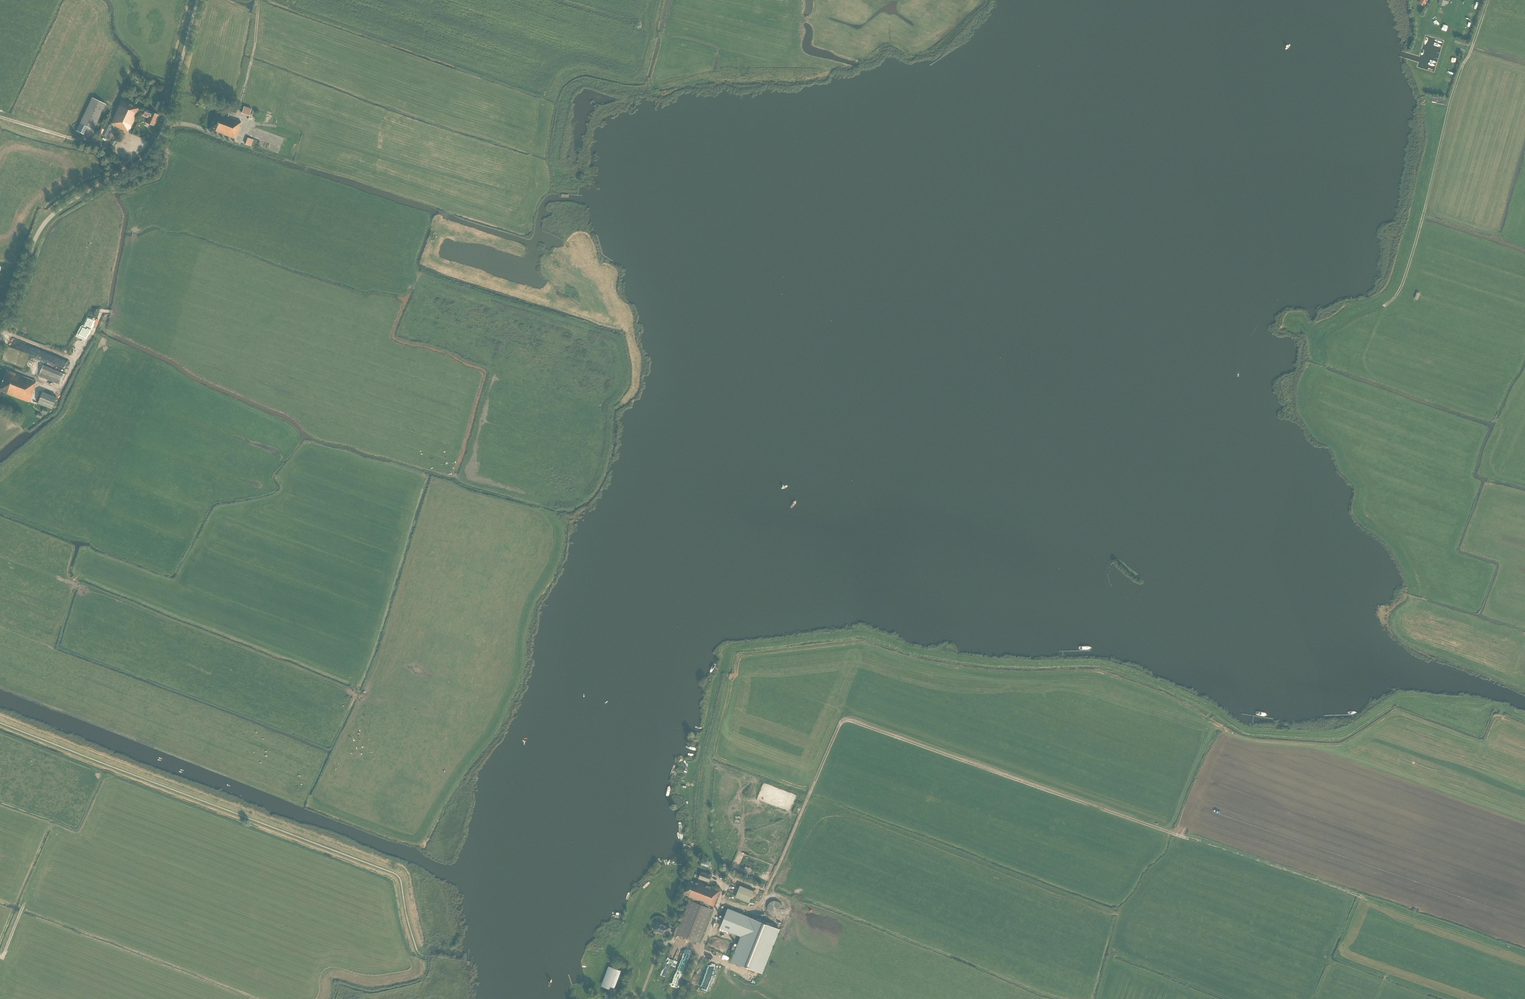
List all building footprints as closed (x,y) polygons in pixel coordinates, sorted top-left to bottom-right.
[(1425,0),(1420,0),(1418,5),(1424,8),(1428,1),(1425,0)] [(80,123),(80,124),(82,124),(81,126),(79,130),(85,133),(87,127),(93,130),(106,104),(92,97),(80,123)] [(129,132),(140,108),(122,100),(111,123),(116,126),(115,126),(129,132)] [(249,116),(252,109),(244,106),(242,113),(249,116)] [(239,126),(241,122),(234,119),(237,110),(227,107),(225,112),(229,114),(228,117),(216,112),(209,129),(214,131),(214,130),(216,131),(215,131),(236,139),(240,127),(239,126)] [(151,112),(144,109),(141,116),(148,119),(146,123),(153,126),(158,115),(151,112)] [(106,136),(112,125),(107,123),(102,134),(106,136)] [(247,137),(245,141),(244,144),(251,146),(253,139),(247,137)] [(43,365),(40,372),(38,376),(59,384),(61,380),(64,374),(43,365)] [(36,381),(7,370),(0,388),(0,391),(29,402),(35,387),(34,387),(36,381)] [(57,397),(42,392),(38,404),(52,409),(57,397)] [(752,873),(754,867),(747,864),(744,870),(752,873)] [(699,878),(709,882),(711,875),(701,871),(699,878)] [(690,898),(679,927),(675,926),(672,933),(699,943),(720,891),(698,882),(689,878),(683,894),(689,896),(689,897),(690,898)] [(750,904),(754,892),(740,887),(735,898),(750,904)] [(770,913),(781,914),(781,903),(770,903),(770,913)] [(741,936),(731,961),(763,973),(780,929),(728,908),(720,928),(741,936)] [(667,935),(670,927),(657,922),(654,930),(658,931),(658,932),(662,934),(662,933),(667,935)] [(616,969),(616,970),(611,968),(604,986),(608,987),(609,986),(614,988),(621,971),(616,969)] [(700,990),(706,992),(711,979),(705,977),(700,990)]
